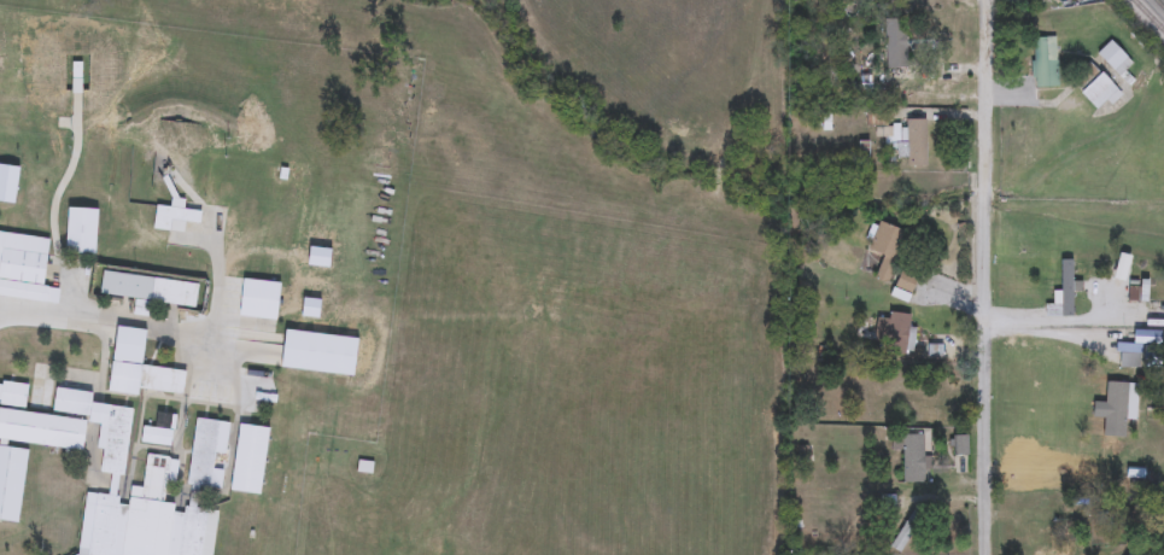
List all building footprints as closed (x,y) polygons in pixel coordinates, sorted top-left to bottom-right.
[(883,69),(883,21),(906,21),(906,69),(883,69)] [(1033,39),(1055,39),(1055,88),(1033,88),(1033,39)] [(1118,77),(1095,56),(1109,42),(1131,65),(1118,77)] [(1118,93),(1100,112),(1069,84),(1087,64),(1118,93)] [(1135,95),(1128,88),(1142,70),(1151,77),(1135,95)] [(924,121),(924,168),(903,168),(903,121),(924,121)] [(183,210),(201,211),(199,235),(154,230),(157,206),(174,208),(175,201),(185,203),(183,210)] [(68,253),(69,210),(99,211),(98,255),(68,253)] [(882,257),(864,250),(875,222),(907,235),(888,284),(873,279),(882,257)] [(58,304),(0,297),(0,233),(51,239),(45,288),(59,290),(58,304)] [(1059,293),(1059,261),(1072,261),(1072,284),(1074,284),(1074,319),(1051,319),(1051,293),(1059,293)] [(908,294),(893,285),(902,270),(917,279),(908,294)] [(198,308),(100,296),(103,271),(201,284),(198,308)] [(279,321),(242,319),(244,281),(281,282),(279,321)] [(875,343),(873,319),(887,319),(887,315),(912,314),(913,351),(883,352),(883,343),(875,343)] [(139,391),(139,397),(107,392),(112,362),(187,373),(183,397),(139,391)] [(25,407),(0,404),(0,384),(28,386),(25,407)] [(1104,436),(1104,384),(1127,384),(1127,436),(1104,436)] [(205,510),(200,554),(84,554),(88,554),(80,549),(86,493),(110,496),(112,477),(99,468),(104,420),(54,415),(57,396),(131,404),(121,506),(124,506),(154,457),(185,461),(158,503),(175,504),(177,513),(182,514),(195,493),(200,510),(205,510)] [(83,451),(0,441),(0,410),(87,421),(83,451)] [(188,486),(198,420),(222,423),(218,451),(217,451),(215,471),(224,472),(222,491),(188,486)] [(271,431),(263,496),(233,492),(241,426),(271,431)] [(172,428),(172,446),(142,446),(142,428),(172,428)] [(901,483),(901,434),(923,434),(923,483),(901,483)] [(1142,539),(1157,554),(1127,554),(1142,539)]
